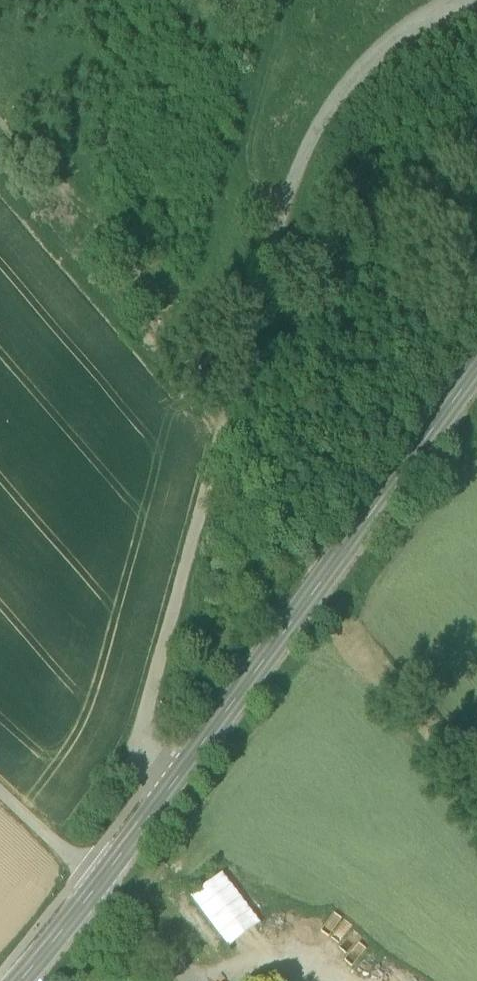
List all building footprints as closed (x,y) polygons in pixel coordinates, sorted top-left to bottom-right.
[(190,895),(226,947),(259,923),(223,872),(190,895)]
